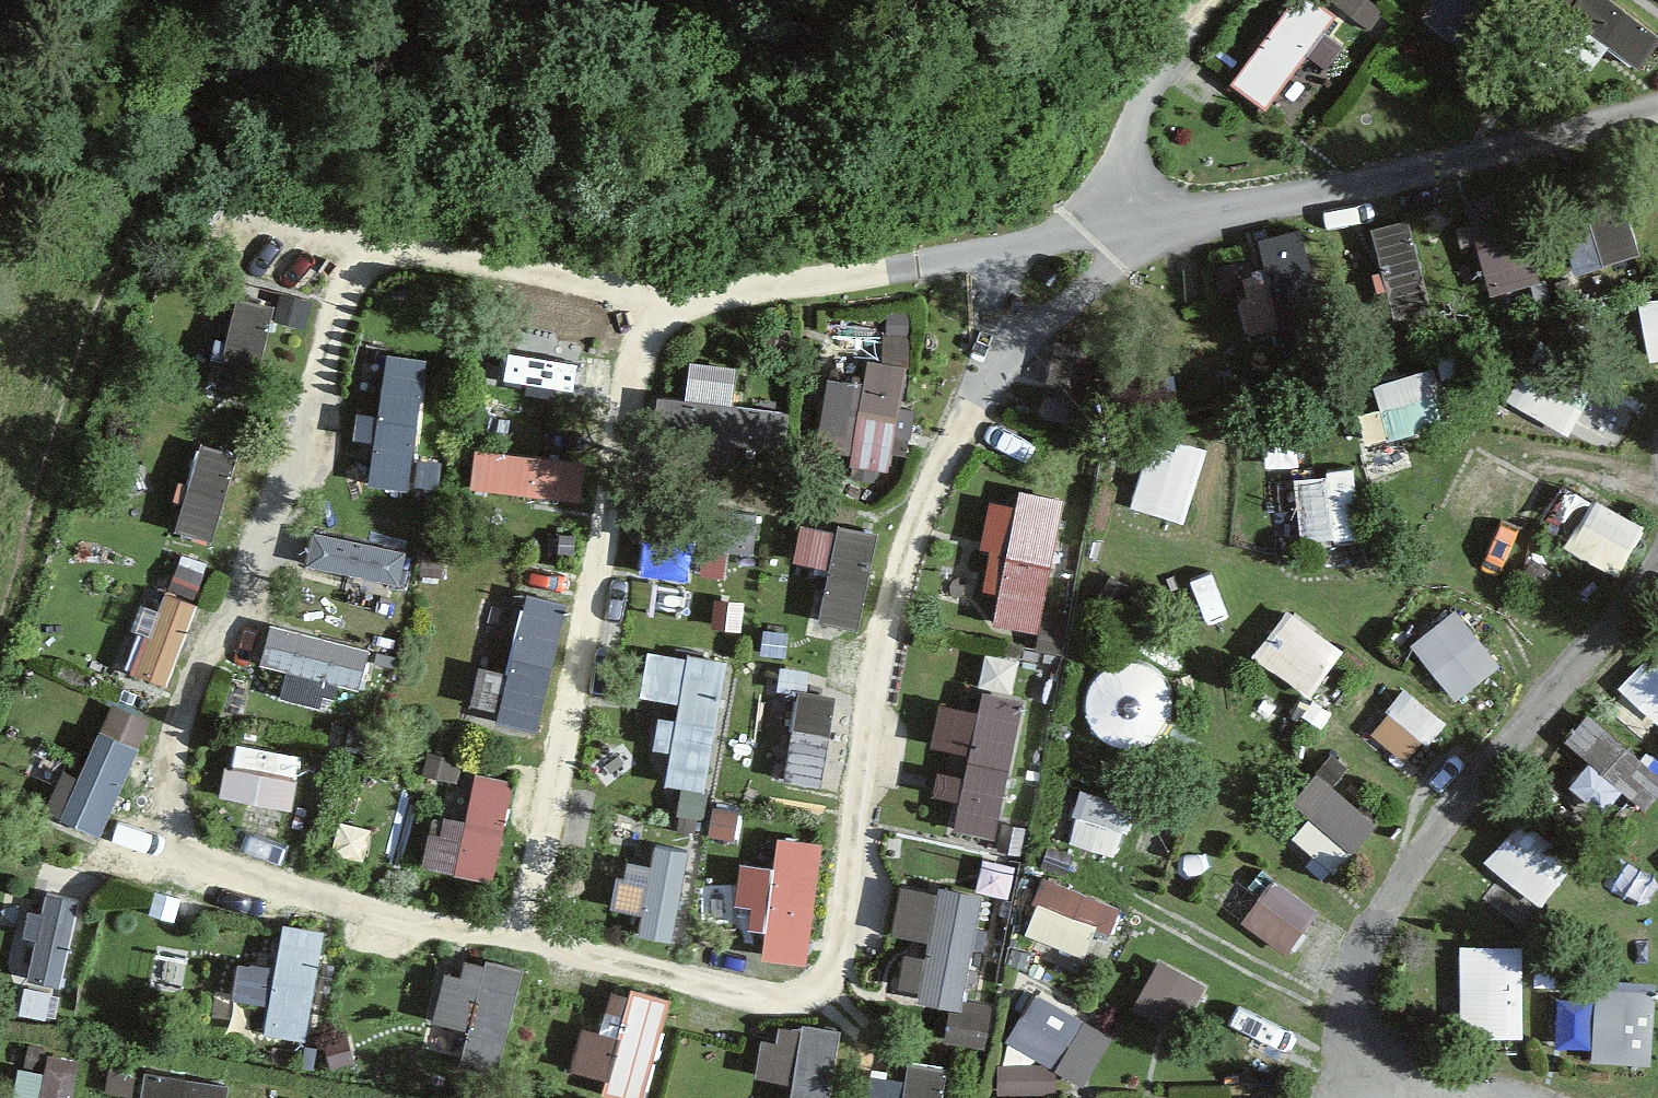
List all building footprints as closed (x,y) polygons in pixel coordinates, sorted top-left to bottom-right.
[(1333,18),(1306,0),(1297,0),(1234,97),(1268,119),(1333,18)] [(1489,0),(1439,0),(1427,16),(1460,40),(1489,0)] [(1603,0),(1583,0),(1568,20),(1650,82),(1657,71),(1657,41),(1603,0)] [(1618,180),(1582,190),(1603,268),(1639,259),(1618,180)] [(1517,198),(1469,209),(1489,296),(1537,285),(1517,198)] [(1404,228),(1369,238),(1390,316),(1425,307),(1404,228)] [(1327,350),(1299,233),(1260,243),(1288,360),(1327,350)] [(1641,299),(1653,358),(1657,357),(1657,295),(1641,299)] [(235,305),(217,392),(249,398),(267,312),(235,305)] [(684,396),(730,410),(741,371),(696,357),(684,396)] [(584,365),(485,359),(483,397),(582,403),(584,365)] [(407,494),(427,367),(387,361),(367,488),(407,494)] [(864,366),(848,469),(886,474),(902,372),(864,366)] [(1426,367),(1376,382),(1383,406),(1433,391),(1426,367)] [(786,417),(655,401),(650,439),(781,456),(786,417)] [(1152,437),(1132,502),(1188,520),(1208,455),(1152,437)] [(203,451),(177,536),(208,545),(234,461),(203,451)] [(585,469),(475,457),(470,495),(581,507),(585,469)] [(1350,475),(1310,479),(1315,529),(1355,524),(1350,475)] [(1034,629),(1064,495),(1024,486),(994,620),(1034,629)] [(1595,495),(1569,544),(1623,573),(1649,523),(1595,495)] [(756,519),(645,507),(641,545),(752,558),(756,519)] [(858,624),(878,532),(802,516),(793,559),(826,566),(815,615),(858,624)] [(398,557),(308,539),(302,571),(391,589),(398,557)] [(164,595),(132,681),(162,692),(195,607),(164,595)] [(541,733),(568,607),(529,599),(501,725),(541,733)] [(1502,659),(1455,603),(1412,639),(1459,695),(1502,659)] [(1282,608),(1258,659),(1320,689),(1345,638),(1282,608)] [(368,656),(272,630),(262,667),(357,694),(368,656)] [(1657,713),(1657,651),(1649,647),(1625,698),(1657,713)] [(706,794),(726,667),(686,661),(666,788),(706,794)] [(994,829),(1024,695),(983,686),(954,820),(994,829)] [(1408,687),(1374,731),(1408,757),(1442,713),(1408,687)] [(819,776),(834,780),(856,699),(842,695),(819,776)] [(801,696),(784,785),(816,791),(833,702),(801,696)] [(1570,731),(1593,763),(1573,777),(1608,824),(1657,788),(1657,784),(1602,707),(1570,731)] [(101,836),(148,724),(111,709),(64,821),(101,836)] [(297,757),(229,747),(222,800),(290,810),(297,757)] [(1375,822),(1315,770),(1293,795),(1353,847),(1375,822)] [(1141,805),(1074,779),(1065,803),(1131,829),(1141,805)] [(474,781),(457,878),(489,883),(506,786),(474,781)] [(1574,858),(1520,818),(1489,855),(1541,900),(1574,858)] [(805,963),(820,851),(777,846),(762,957),(805,963)] [(656,849),(640,938),(671,944),(688,854),(656,849)] [(1116,907),(1045,877),(1035,899),(1107,929),(1116,907)] [(1312,907),(1271,877),(1258,895),(1300,924),(1312,907)] [(962,1003),(981,892),(938,884),(919,996),(962,1003)] [(62,981),(80,893),(48,887),(30,974),(62,981)] [(303,1027),(321,928),(283,921),(265,1021),(303,1027)] [(1526,1036),(1525,940),(1463,941),(1464,1036),(1526,1036)] [(500,1064),(525,966),(487,956),(462,1054),(500,1064)] [(233,994),(268,998),(272,961),(238,957),(233,994)] [(1204,981),(1159,958),(1135,1005),(1179,1028),(1204,981)] [(1657,1015),(1657,980),(1601,978),(1598,1058),(1656,1061),(1657,1015)] [(642,1093),(667,995),(629,986),(604,1084),(642,1093)] [(1110,1034),(1035,991),(1008,1039),(1083,1082),(1110,1034)] [(1594,995),(1560,994),(1558,1049),(1592,1051),(1594,995)] [(837,1023),(799,1017),(787,1097),(826,1097),(837,1023)] [(21,1066),(13,1097),(72,1097),(82,1055),(47,1047),(42,1071),(21,1066)] [(157,1068),(152,1097),(158,1097),(226,1097),(229,1081),(157,1068)] [(910,1097),(941,1097),(946,1073),(916,1068),(910,1097)]
